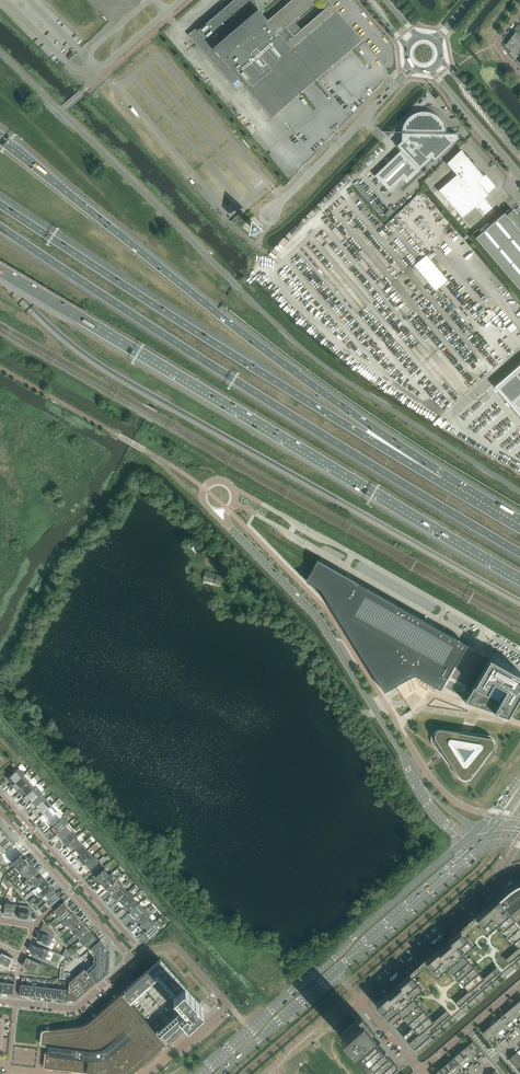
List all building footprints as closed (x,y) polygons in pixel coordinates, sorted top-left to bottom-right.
[(191,37),(196,43),(205,53),(210,59),(231,83),(237,77),(272,118),(317,79),(319,81),(329,72),(327,70),(362,40),(333,6),(331,4),(323,11),(301,29),(294,21),(315,3),(318,0),(292,0),(268,21),(259,10),(256,0),(234,0),(224,8),(217,15),(215,18),(211,17),(208,25),(203,23),(202,28),(191,37)] [(519,44),(519,36),(516,32),(507,45),(512,51),(519,44)] [(435,161),(459,138),(457,136),(457,134),(446,134),(446,131),(445,128),(444,125),(442,122),(441,119),(438,117),(436,115),(433,114),(430,113),(427,112),(424,112),(421,112),(418,112),(415,113),(413,114),(410,116),(408,118),(406,121),(404,123),(403,126),(402,129),(401,132),(401,134),(407,134),(407,135),(406,135),(406,143),(399,150),(400,149),(401,150),(375,176),(390,191),(402,179),(406,183),(432,158),(435,161)] [(489,195),(477,181),(482,177),(483,176),(461,150),(447,163),(449,166),(457,175),(438,191),(462,218),(461,218),(469,228),(483,216),(492,208),(485,198),(489,195)] [(512,210),(507,214),(508,215),(507,216),(504,213),(481,233),(478,229),(472,234),(519,290),(519,219),(512,210)] [(241,212),(231,221),(233,223),(243,215),(241,212)] [(448,280),(427,255),(414,265),(436,290),(448,280)] [(494,387),(519,416),(519,364),(494,387)] [(308,576),(306,581),(320,589),(329,604),(384,691),(394,684),(395,684),(412,674),(431,684),(460,700),(485,655),(482,654),(480,653),(479,652),(473,648),(439,629),(432,626),(428,623),(351,580),(345,576),(339,573),(338,572),(321,563),(317,561),(308,576)] [(223,576),(205,571),(203,580),(221,585),(223,576)] [(411,709),(411,710),(409,711),(409,712),(413,718),(414,718),(416,716),(436,748),(440,755),(438,757),(433,760),(434,762),(439,759),(441,757),(455,778),(468,785),(483,766),(501,734),(500,733),(505,723),(509,717),(519,697),(519,692),(516,700),(507,715),(464,701),(489,658),(485,655),(460,700),(431,684),(428,690),(426,693),(423,699),(421,702),(421,703),(416,706),(414,707),(413,708),(411,709)] [(464,701),(507,715),(516,700),(519,692),(519,675),(489,658),(464,701)] [(395,684),(394,684),(411,709),(413,708),(414,707),(416,706),(421,703),(421,702),(423,699),(426,693),(428,690),(431,684),(412,674),(395,684)] [(433,736),(433,738),(433,740),(434,742),(458,775),(459,776),(460,777),(461,778),(463,778),(464,778),(465,778),(467,778),(468,777),(469,776),(492,748),(493,746),(493,745),(493,744),(493,743),(493,741),(492,739),(490,738),(488,737),(442,730),(440,730),(438,730),(436,731),(435,732),(434,734),(433,736)] [(10,774),(7,776),(8,778),(7,778),(13,784),(24,775),(24,774),(19,768),(11,775),(10,774)] [(24,775),(13,784),(18,791),(29,781),(24,775)] [(29,781),(18,791),(24,797),(34,787),(29,781)] [(34,787),(24,797),(25,798),(28,802),(29,803),(41,793),(42,792),(36,786),(34,787)] [(41,793),(29,803),(35,809),(46,799),(41,793)] [(46,799),(35,809),(40,815),(52,805),(46,799)] [(52,805),(40,815),(46,821),(55,813),(58,810),(52,804),(52,805)] [(55,813),(46,821),(51,827),(60,819),(63,816),(58,810),(55,813)] [(60,819),(51,827),(56,832),(56,833),(57,834),(65,826),(66,826),(69,823),(63,816),(60,819)] [(5,852),(13,844),(15,843),(1,828),(0,828),(0,846),(5,852)] [(71,832),(62,840),(68,846),(77,838),(78,836),(73,830),(71,832)] [(77,838),(68,846),(73,852),(82,844),(77,838)] [(82,844),(73,852),(79,858),(88,850),(82,844)] [(88,850),(79,858),(84,864),(93,856),(88,850)] [(21,853),(11,862),(15,866),(25,857),(21,853)] [(93,856),(84,864),(89,870),(100,861),(94,855),(93,856)] [(25,857),(15,866),(19,871),(29,862),(25,857)] [(29,862),(19,871),(23,875),(24,874),(33,866),(29,862)] [(33,866),(24,874),(28,879),(37,870),(33,866)] [(104,869),(95,877),(101,883),(110,875),(104,869)] [(37,870),(28,879),(32,883),(41,875),(37,870)] [(110,875),(101,883),(104,887),(105,886),(107,888),(117,879),(112,873),(110,875)] [(32,883),(31,884),(35,888),(45,879),(41,875),(32,883)] [(4,878),(2,881),(9,889),(11,886),(4,878)] [(107,888),(106,889),(112,895),(122,886),(124,884),(118,878),(117,879),(107,888)] [(45,879),(35,888),(39,893),(49,884),(45,879)] [(49,884),(38,893),(42,897),(53,888),(49,884)] [(498,900),(509,913),(510,911),(511,911),(514,908),(515,908),(516,906),(519,904),(519,903),(519,884),(518,885),(514,887),(511,889),(506,893),(504,895),(500,899),(498,900)] [(122,886),(112,895),(117,901),(128,892),(122,886)] [(53,888),(42,897),(46,901),(56,892),(53,888)] [(128,892),(117,901),(122,907),(123,907),(133,898),(135,896),(129,890),(128,892)] [(56,892),(46,901),(51,906),(61,897),(56,892)] [(133,898),(123,907),(128,913),(129,913),(139,904),(133,898)] [(375,1004),(377,1006),(387,1017),(391,1014),(390,1014),(397,1009),(409,1022),(413,1027),(403,1035),(414,1048),(425,1039),(482,989),(493,980),(519,957),(519,925),(509,913),(498,900),(496,902),(488,909),(486,907),(448,940),(449,941),(437,951),(415,969),(398,984),(399,984),(387,995),(387,994),(375,1004)] [(64,901),(54,910),(59,915),(69,906),(64,901)] [(3,906),(2,912),(4,912),(4,914),(11,915),(13,904),(6,902),(5,906),(3,906)] [(139,904),(129,913),(134,919),(145,909),(139,903),(139,904)] [(19,905),(17,916),(19,917),(18,918),(26,919),(26,918),(28,918),(28,917),(29,917),(29,914),(32,915),(32,910),(29,906),(19,905)] [(69,906),(59,915),(63,920),(73,911),(69,906)] [(134,919),(133,919),(139,926),(149,916),(151,915),(146,909),(145,909),(134,919)] [(63,920),(60,922),(65,927),(69,923),(78,916),(73,911),(63,920)] [(78,916),(69,923),(73,928),(81,920),(78,916)] [(149,916),(139,926),(144,932),(145,931),(155,923),(149,916)] [(73,928),(71,929),(75,934),(86,925),(81,920),(73,928)] [(155,923),(145,931),(147,933),(146,934),(150,938),(151,937),(153,940),(156,937),(153,935),(161,927),(156,921),(155,923)] [(86,925),(75,934),(76,934),(80,939),(90,930),(86,925)] [(42,928),(37,940),(50,945),(49,944),(53,935),(54,935),(52,932),(52,933),(42,928)] [(80,939),(79,940),(83,946),(85,945),(95,935),(90,930),(80,939)] [(95,935),(85,945),(89,949),(99,940),(95,935)] [(87,969),(86,970),(96,981),(97,982),(98,981),(99,979),(109,971),(110,950),(100,939),(99,940),(89,949),(88,950),(89,950),(94,956),(93,964),(91,965),(89,968),(87,969)] [(33,945),(30,952),(32,953),(31,954),(45,960),(49,951),(35,944),(35,946),(33,945)] [(67,949),(64,956),(68,958),(72,954),(67,949)] [(0,959),(0,962),(8,966),(12,959),(2,954),(0,959)] [(26,957),(22,966),(38,973),(39,973),(42,965),(27,958),(26,957)] [(127,988),(122,993),(129,1001),(134,996),(139,992),(157,976),(187,1010),(159,1035),(166,1043),(167,1042),(194,1018),(204,1009),(200,1004),(160,959),(132,984),(127,988)] [(84,968),(80,973),(88,982),(91,985),(94,982),(96,981),(86,970),(84,968)] [(80,973),(75,977),(86,989),(88,988),(91,985),(88,982),(80,973)] [(75,977),(70,981),(78,991),(81,994),(84,991),(86,989),(75,977)] [(68,989),(67,1000),(68,1000),(70,1000),(72,1000),(73,1000),(75,999),(77,998),(78,997),(81,994),(78,991),(70,981),(69,982),(68,987),(68,989)] [(40,1042),(40,1043),(41,1044),(41,1045),(42,1045),(43,1046),(48,1046),(48,1052),(47,1052),(46,1052),(45,1052),(45,1053),(44,1060),(43,1066),(43,1067),(44,1067),(44,1068),(45,1068),(49,1069),(84,1073),(90,1073),(91,1073),(92,1073),(133,1073),(132,1072),(136,1071),(135,1070),(137,1068),(143,1064),(159,1050),(159,1049),(160,1049),(166,1043),(159,1035),(158,1033),(137,1010),(129,1001),(122,993),(116,997),(114,1000),(113,998),(112,1002),(111,1002),(110,1001),(109,1004),(108,1003),(106,1006),(99,1013),(97,1014),(96,1016),(94,1017),(92,1019),(90,1021),(87,1023),(86,1024),(85,1024),(83,1025),(82,1025),(81,1026),(80,1026),(79,1026),(77,1026),(72,1027),(68,1027),(58,1028),(49,1030),(47,1030),(44,1030),(42,1031),(41,1033),(40,1042)] [(514,1005),(510,1009),(516,1017),(519,1013),(519,1012),(514,1005)] [(516,1017),(510,1009),(505,1013),(512,1021),(516,1017)] [(512,1021),(505,1013),(501,1017),(507,1024),(512,1021)] [(374,1032),(367,1024),(361,1016),(357,1019),(350,1025),(340,1034),(353,1050),(356,1047),(362,1054),(368,1061),(374,1068),(380,1073),(388,1073),(398,1066),(394,1062),(389,1055),(382,1048),(377,1041),(371,1035),(374,1032)] [(507,1024),(501,1017),(496,1021),(503,1028),(507,1024)] [(503,1028),(496,1021),(492,1025),(498,1032),(503,1028)] [(498,1032),(492,1025),(487,1029),(494,1036),(498,1032)] [(494,1036),(487,1029),(483,1033),(489,1040),(494,1036)] [(481,1049),(473,1041),(469,1045),(476,1053),(481,1049)] [(476,1053),(469,1045),(464,1049),(472,1057),(476,1053)] [(472,1057),(464,1049),(460,1053),(467,1061),(472,1057)] [(519,1058),(519,1056),(517,1052),(509,1059),(513,1063),(519,1058)] [(467,1061),(460,1053),(455,1056),(463,1065),(467,1061)] [(463,1065),(455,1056),(451,1060),(458,1069),(463,1065)] [(458,1069),(451,1060),(446,1064),(454,1073),(458,1069)] [(446,1064),(442,1068),(447,1073),(452,1073),(454,1073),(446,1064)]
